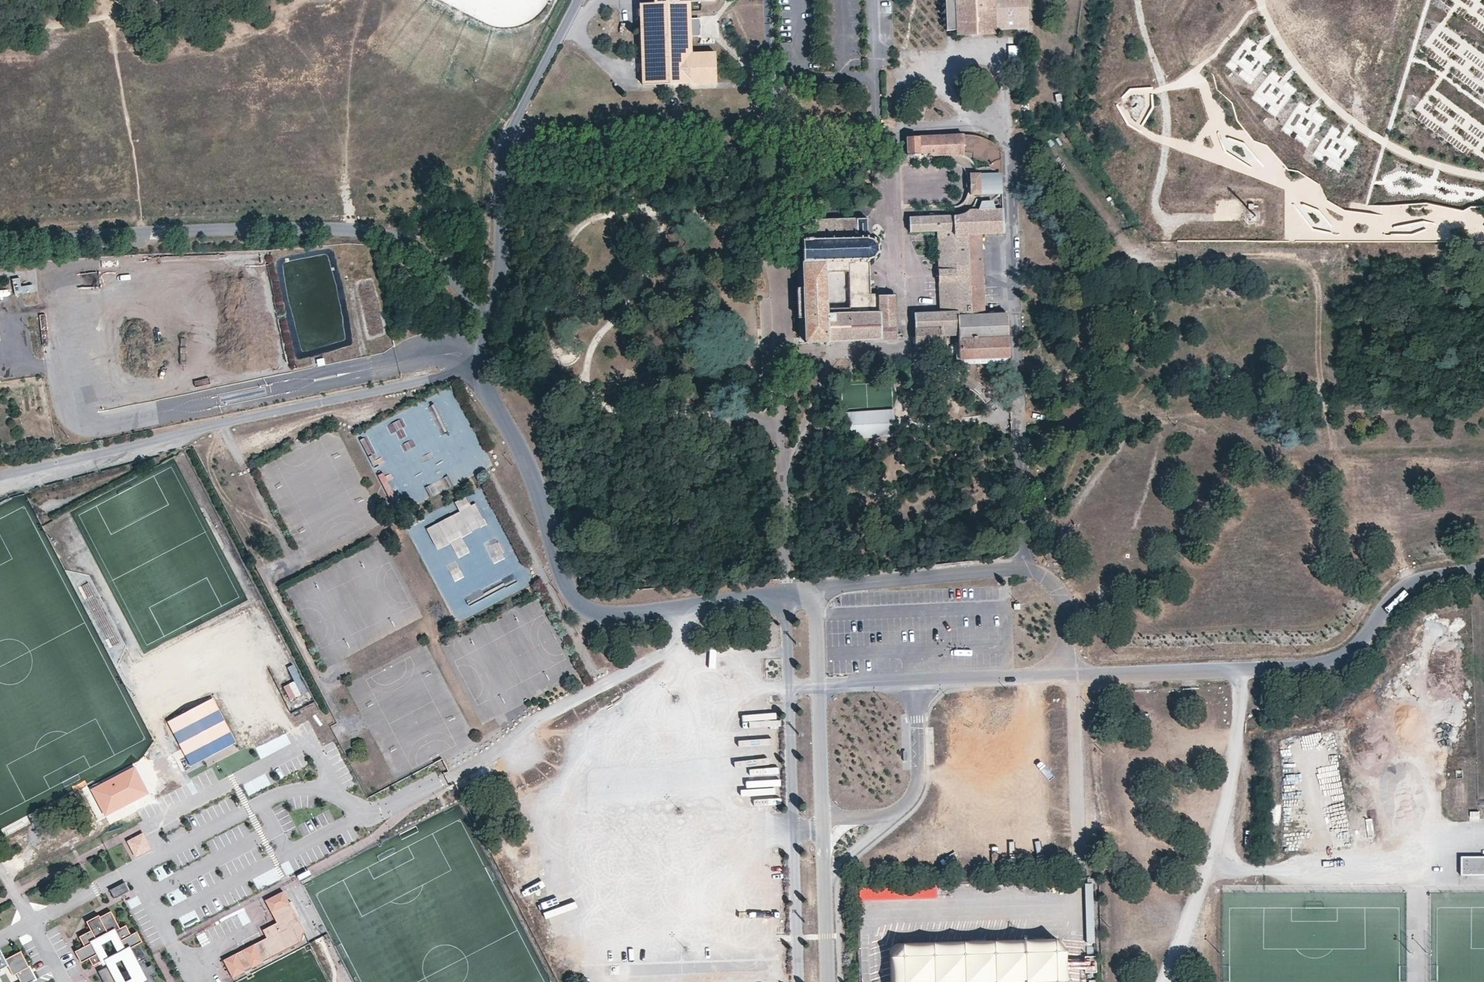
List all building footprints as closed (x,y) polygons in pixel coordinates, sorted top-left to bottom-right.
[(946,29),(957,29),(957,33),(995,32),(995,27),(1027,26),(1026,0),(945,0),(946,29)] [(641,54),(692,53),(691,26),(690,1),(653,2),(639,3),(641,54)] [(715,52),(692,53),(641,54),(642,84),(716,82),(715,52)] [(1250,94),(1259,85),(1245,71),(1237,80),(1250,94)] [(968,134),(907,136),(908,155),(953,153),(958,153),(963,155),(963,151),(963,148),(968,148),(968,134)] [(988,147),(980,143),(982,137),(974,134),(972,134),(968,134),(968,148),(963,148),(963,151),(972,151),(972,155),(976,155),(982,158),(988,147)] [(991,142),(982,137),(980,143),(988,147),(982,158),(976,155),(971,156),(967,157),(969,159),(971,163),(974,168),(972,170),(969,173),(970,193),(972,195),(975,199),(978,200),(983,201),(990,201),(995,199),(997,196),(1000,191),(1002,185),(1001,152),(996,145),(991,142)] [(953,215),(910,216),(911,231),(937,230),(938,268),(957,267),(956,262),(982,261),(981,261),(981,233),(1003,232),(1002,208),(968,209),(964,212),(959,214),(953,215)] [(866,217),(802,220),(804,263),(866,261),(868,257),(870,257),(872,256),(874,259),(876,258),(874,254),(876,253),(876,251),(880,252),(881,250),(877,249),(877,247),(876,244),(880,242),(879,240),(875,241),(874,240),(872,238),(873,235),(870,234),(870,237),(867,237),(866,217)] [(898,341),(896,295),(871,296),(870,260),(866,261),(804,263),(808,344),(898,341)] [(957,267),(938,268),(939,274),(939,281),(957,281),(957,286),(982,286),(982,285),(982,272),(982,261),(956,262),(957,267)] [(100,273),(92,272),(90,288),(99,289),(100,273)] [(13,276),(14,293),(31,292),(31,283),(21,284),(20,275),(13,276)] [(984,313),(982,286),(957,286),(957,281),(939,281),(940,311),(915,313),(916,342),(941,341),(941,334),(958,333),(959,351),(960,358),(1008,356),(1006,312),(984,313)] [(214,285),(215,292),(230,290),(229,282),(214,285)] [(0,288),(0,296),(11,294),(10,287),(0,288)] [(1139,386),(1132,399),(1139,403),(1146,389),(1139,386)] [(898,405),(838,409),(840,445),(900,442),(898,405)] [(1206,443),(1211,428),(1202,425),(1196,440),(1206,443)] [(447,477),(427,483),(431,493),(450,487),(447,477)] [(461,535),(486,524),(476,503),(426,526),(436,548),(451,541),(458,556),(468,551),(461,535)] [(282,684),(290,700),(301,695),(294,679),(282,684)] [(212,699),(167,721),(189,765),(234,743),(212,699)] [(261,758),(291,744),(286,732),(255,747),(261,758)] [(131,762),(109,785),(133,807),(155,783),(131,762)] [(1480,817),(1480,809),(1470,809),(1471,817),(1480,817)] [(143,833),(128,841),(136,857),(151,849),(143,833)] [(1464,858),(1464,876),(1483,876),(1483,858),(1464,858)] [(168,862),(159,866),(163,877),(172,874),(168,862)] [(1094,882),(1093,878),(1088,878),(1087,882),(1085,882),(1087,942),(1094,942),(1093,882),(1094,882)] [(114,897),(130,889),(125,880),(109,888),(114,897)] [(171,904),(186,899),(182,888),(167,893),(171,904)] [(301,942),(304,932),(283,891),(265,900),(277,923),(263,930),(267,938),(224,960),(233,978),(301,942)] [(77,949),(82,959),(92,953),(95,960),(104,955),(110,965),(103,969),(109,981),(115,981),(117,981),(157,981),(152,973),(157,970),(152,961),(148,963),(145,957),(138,945),(143,942),(136,928),(131,931),(126,921),(119,925),(110,907),(88,918),(92,927),(79,934),(85,945),(77,949)] [(1067,954),(1067,948),(1066,944),(1064,941),(1061,938),(1056,937),(904,942),(901,943),(897,944),(893,947),(891,950),(891,953),(892,981),(1068,981),(1067,954)] [(7,967),(14,975),(18,973),(22,981),(33,981),(32,981),(36,979),(23,952),(4,961),(0,953),(0,970),(7,967)]
